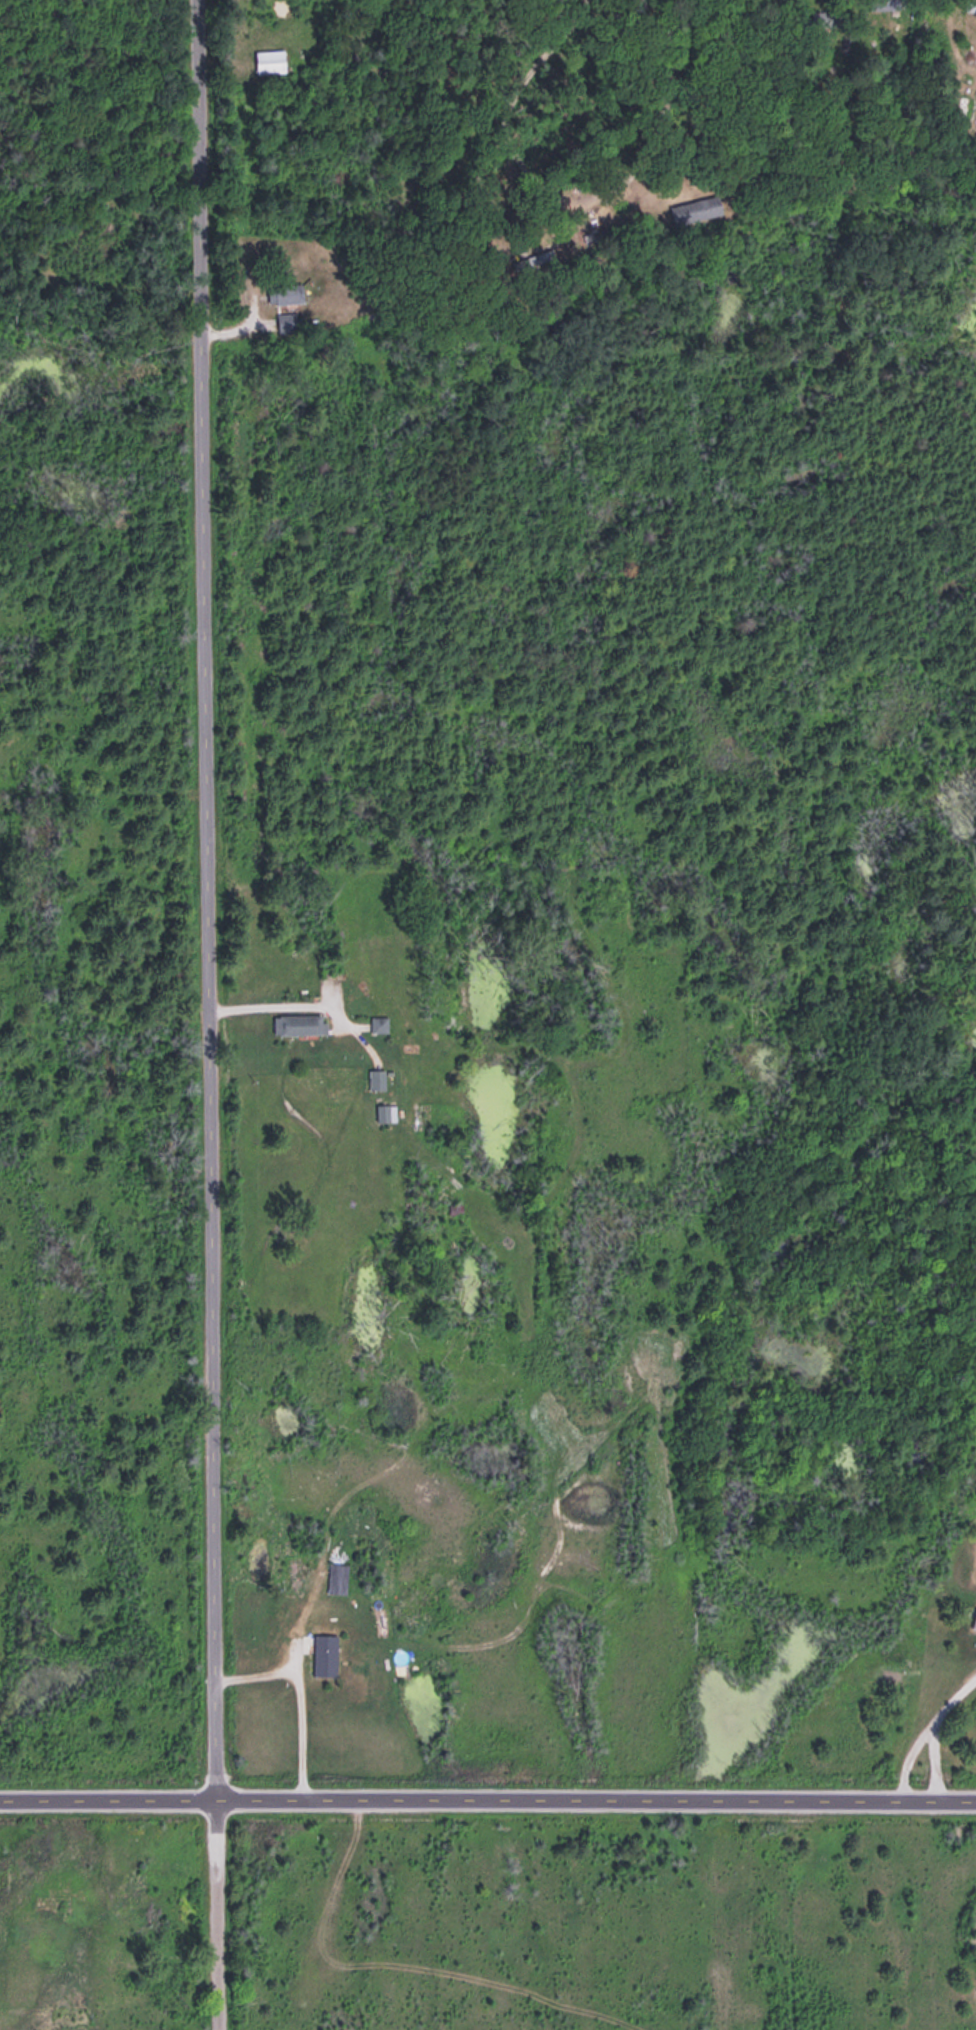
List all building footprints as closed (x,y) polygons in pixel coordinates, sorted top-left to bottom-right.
[(964,12),(975,12),(975,0),(964,0),(964,12)] [(284,48),(253,48),(253,71),(284,71),(284,48)] [(722,213),(717,192),(668,204),(673,224),(722,213)] [(555,261),(552,248),(511,259),(514,271),(555,261)] [(302,282),(267,282),(267,301),(302,301),(302,282)] [(297,312),(277,312),(277,331),(297,331),(297,312)] [(325,1012),(273,1012),(273,1032),(325,1032),(325,1012)] [(387,1015),(369,1015),(369,1030),(387,1030),(387,1015)] [(384,1067),(368,1067),(368,1088),(384,1088),(384,1067)] [(395,1103),(376,1103),(376,1120),(395,1120),(395,1103)] [(346,1560),(327,1560),(327,1591),(346,1591),(346,1560)] [(313,1674),(336,1674),(336,1632),(313,1632),(313,1674)]
